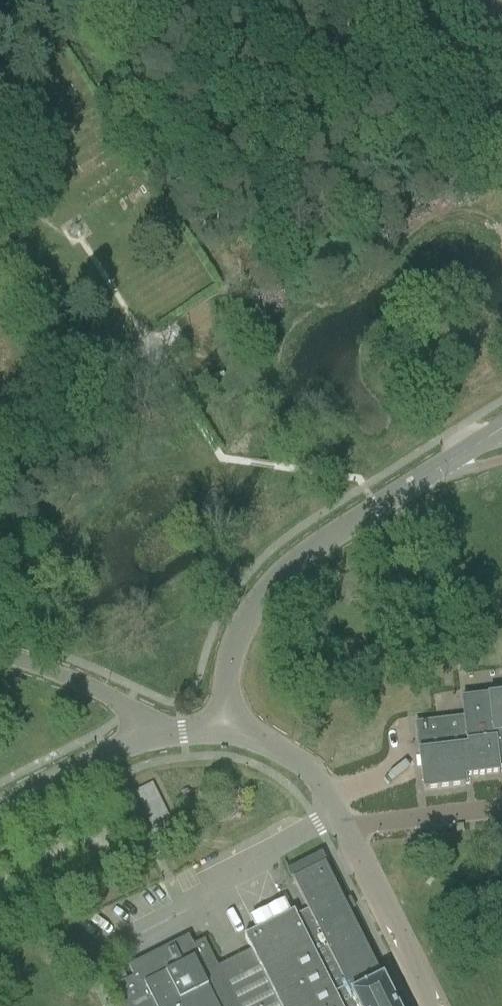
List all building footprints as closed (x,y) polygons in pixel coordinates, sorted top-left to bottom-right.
[(423,791),(465,786),(464,778),(499,773),(498,769),(501,768),(501,695),(462,701),(464,718),(415,724),(423,791)] [(133,794),(154,837),(172,828),(151,785),(133,794)] [(324,864),(292,880),(307,911),(296,917),(293,912),(243,937),(251,952),(217,968),(204,941),(193,946),(188,936),(127,967),(133,978),(111,988),(120,1005),(395,1005),(324,864)]
